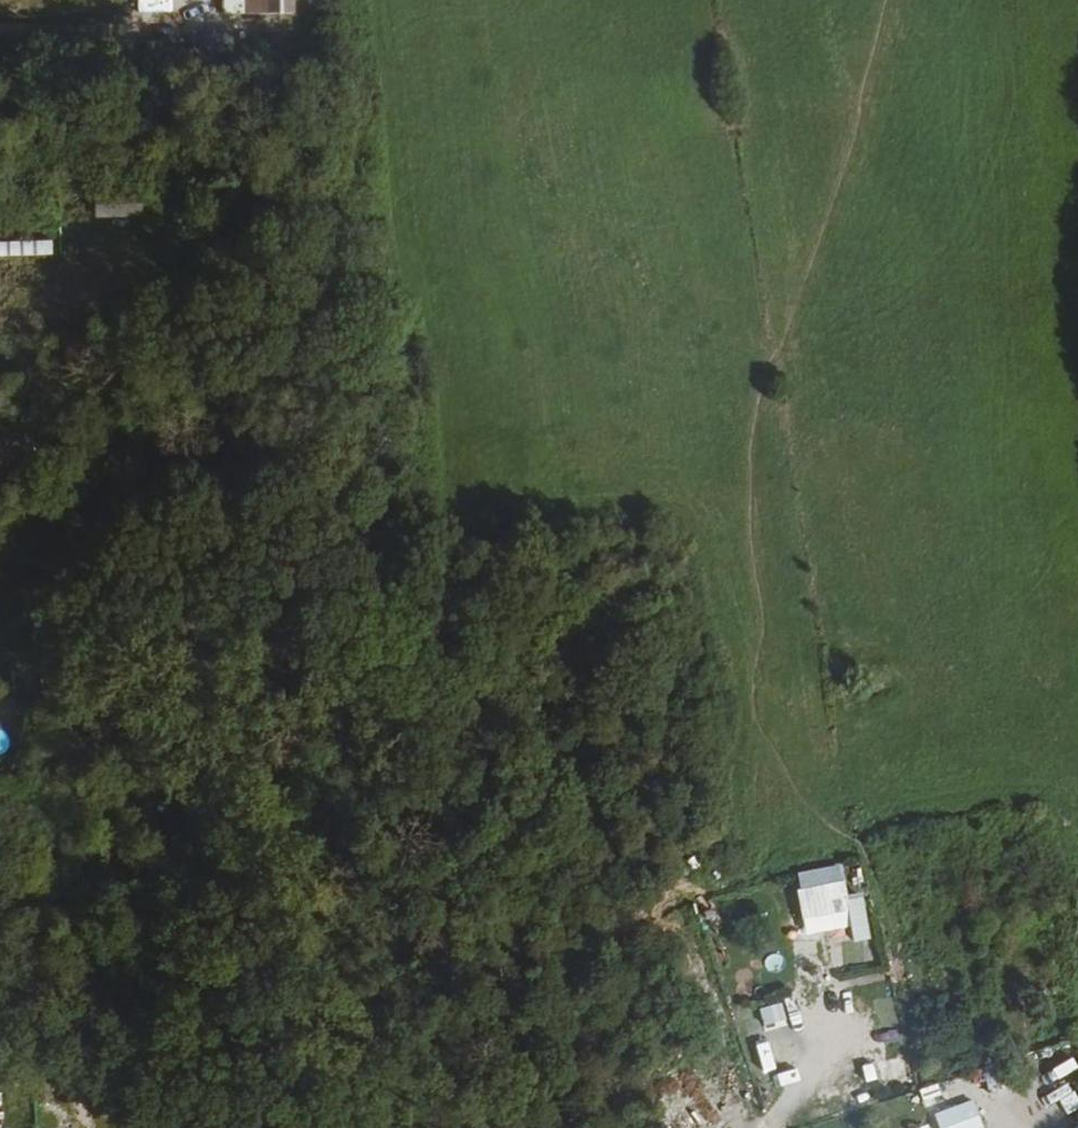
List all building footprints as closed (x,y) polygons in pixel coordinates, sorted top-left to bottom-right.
[(223,16),(295,14),(295,0),(222,0),(223,16)] [(164,212),(163,190),(96,194),(96,216),(164,212)] [(0,438),(0,468),(10,468),(11,438),(0,438)] [(848,913),(850,923),(853,941),(866,938),(857,882),(799,892),(803,920),(848,913)] [(805,930),(850,923),(848,913),(803,920),(805,930)] [(798,1013),(766,1022),(774,1050),(806,1041),(798,1013)] [(911,1077),(907,1062),(897,1065),(889,1039),(872,1044),(885,1085),(911,1077)] [(1077,1105),(1077,1098),(1066,1080),(1045,1094),(1061,1117),(1077,1105)] [(936,1127),(984,1127),(973,1098),(931,1114),(936,1127)]
